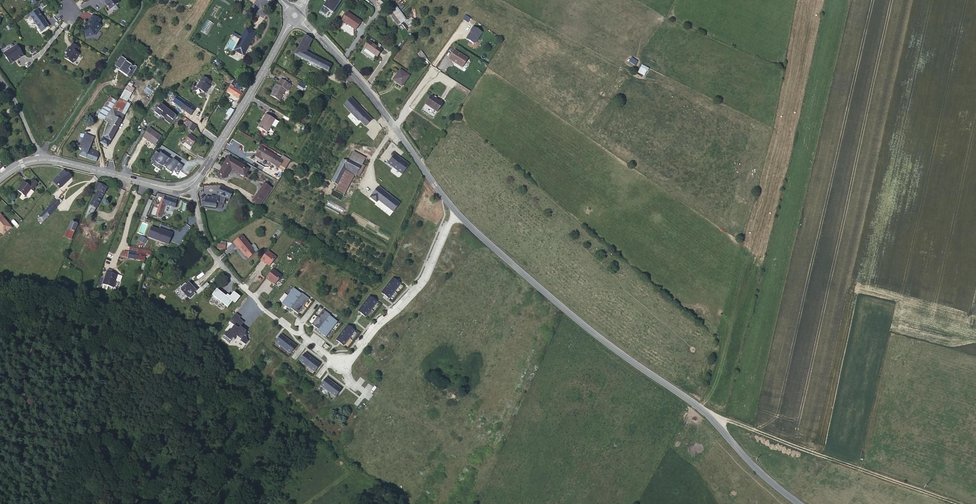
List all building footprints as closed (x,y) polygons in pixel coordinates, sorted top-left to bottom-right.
[(117,0),(101,0),(103,3),(105,2),(110,9),(119,3),(117,0)] [(323,4),(332,11),(339,0),(325,0),(323,4)] [(405,18),(397,7),(392,11),(396,18),(400,22),(405,18)] [(33,25),(38,26),(42,31),(48,26),(37,11),(30,16),(34,21),(33,25)] [(361,21),(347,12),(342,21),(355,30),(361,21)] [(85,31),(86,37),(95,35),(98,30),(98,31),(101,25),(99,24),(101,20),(92,15),(89,21),(90,22),(89,24),(89,26),(88,26),(86,26),(87,30),(85,31)] [(482,32),(472,27),(470,30),(471,31),(466,39),(475,44),(482,32)] [(246,28),(234,50),(243,55),(255,33),(246,28)] [(305,36),(294,55),(328,72),(331,65),(306,52),(312,39),(305,36)] [(381,50),(368,41),(364,47),(377,56),(381,50)] [(77,52),(79,48),(72,44),(70,48),(68,47),(66,52),(68,53),(64,58),(73,63),(79,54),(77,52)] [(12,64),(14,62),(14,60),(16,59),(17,60),(24,56),(17,45),(4,54),(10,63),(12,64)] [(468,59),(454,50),(448,59),(462,68),(468,59)] [(427,58),(421,51),(418,54),(423,61),(427,58)] [(402,86),(409,76),(400,70),(393,80),(402,86)] [(197,88),(205,93),(208,89),(209,86),(208,86),(210,82),(203,77),(197,88)] [(237,82),(233,79),(232,80),(233,81),(231,85),(228,91),(238,98),(241,93),(239,91),(240,89),(238,88),(239,86),(236,84),(237,82)] [(270,96),(279,101),(285,90),(287,90),(290,85),(281,79),(278,85),(276,84),(270,96)] [(130,83),(119,98),(127,102),(134,90),(130,87),(132,84),(130,83)] [(152,91),(147,87),(144,91),(149,95),(152,91)] [(434,98),(431,96),(426,104),(437,111),(442,103),(436,99),(434,98)] [(185,103),(177,97),(174,101),(182,107),(185,103)] [(114,109),(113,109),(124,115),(130,104),(127,102),(119,98),(118,102),(114,109)] [(372,120),(351,98),(344,105),(358,121),(360,121),(365,126),(372,120)] [(104,120),(115,100),(112,99),(110,103),(107,102),(104,107),(98,116),(104,120)] [(118,102),(115,100),(104,120),(111,124),(100,143),(107,147),(124,115),(113,109),(114,109),(118,102)] [(191,115),(195,108),(186,102),(185,103),(182,107),(181,108),(191,115)] [(170,124),(176,116),(161,104),(155,112),(160,116),(161,116),(164,119),(170,124)] [(188,126),(191,122),(185,118),(182,115),(178,120),(180,122),(182,123),(182,122),(188,126)] [(267,132),(275,119),(267,115),(259,128),(267,132)] [(164,143),(180,122),(178,120),(162,142),(164,143)] [(196,125),(191,122),(188,126),(188,127),(190,128),(189,130),(192,132),(196,125)] [(155,145),(161,136),(149,128),(143,137),(155,145)] [(86,158),(96,162),(98,155),(97,154),(98,152),(89,149),(93,138),(93,137),(85,134),(79,149),(81,149),(80,150),(81,150),(79,155),(86,158)] [(197,140),(190,134),(184,142),(185,142),(192,147),(197,140)] [(280,159),(260,147),(255,156),(260,159),(261,157),(284,171),(290,160),(282,155),(280,159)] [(178,173),(183,166),(173,159),(172,160),(168,157),(168,158),(160,153),(159,154),(156,151),(150,160),(154,162),(152,165),(160,170),(163,166),(166,168),(166,169),(171,173),(174,170),(178,173)] [(343,160),(332,182),(338,185),(345,170),(346,169),(357,174),(362,164),(365,158),(353,152),(350,158),(351,158),(348,163),(343,160)] [(394,154),(387,163),(402,174),(409,165),(394,154)] [(248,169),(228,158),(218,175),(225,178),(231,168),(244,175),(248,169)] [(362,164),(357,174),(360,176),(365,165),(362,164)] [(71,178),(64,170),(52,181),(60,189),(71,178)] [(352,173),(345,170),(338,185),(335,189),(342,193),(352,173)] [(28,185),(24,182),(17,191),(25,197),(32,188),(33,189),(37,183),(32,179),(28,185)] [(90,205),(85,218),(89,220),(107,188),(101,185),(97,183),(94,189),(98,191),(90,205)] [(260,201),(269,187),(264,184),(255,197),(260,201)] [(400,202),(376,185),(369,196),(376,202),(378,199),(393,211),(400,202)] [(225,197),(230,199),(233,191),(221,186),(218,194),(217,197),(216,196),(210,196),(210,198),(205,197),(205,201),(202,201),(201,206),(215,208),(216,204),(223,204),(225,197)] [(159,204),(155,215),(160,217),(165,203),(175,207),(177,201),(176,200),(177,198),(160,193),(158,199),(159,200),(160,201),(159,204)] [(52,204),(56,208),(62,201),(58,198),(52,204)] [(152,201),(149,200),(140,220),(144,222),(152,201)] [(37,219),(42,223),(56,208),(52,204),(37,219)] [(11,228),(0,214),(0,215),(0,231),(3,235),(11,228)] [(75,231),(77,225),(70,222),(68,228),(69,228),(74,231),(75,231)] [(168,244),(172,233),(161,229),(160,231),(159,230),(151,227),(148,236),(168,244)] [(74,231),(69,228),(65,237),(71,239),(74,231)] [(253,250),(253,249),(242,235),(234,242),(245,256),(246,255),(248,258),(255,253),(253,250)] [(147,239),(141,236),(138,240),(140,241),(137,245),(143,246),(147,239)] [(122,257),(145,260),(145,257),(146,250),(130,247),(129,252),(123,251),(122,257)] [(268,251),(261,260),(264,262),(269,266),(276,257),(268,251)] [(281,276),(273,269),(266,278),(270,281),(275,284),(281,276)] [(110,272),(107,271),(103,284),(113,288),(115,280),(120,282),(122,276),(112,273),(110,272)] [(393,278),(387,285),(395,291),(400,284),(393,278)] [(186,283),(179,289),(190,300),(196,294),(194,292),(196,290),(189,283),(187,285),(186,283)] [(387,285),(381,293),(389,298),(395,291),(387,285)] [(293,288),(288,296),(295,302),(296,301),(301,294),(293,288)] [(217,289),(212,295),(228,307),(232,301),(235,304),(240,297),(234,292),(230,297),(229,298),(226,296),(217,289)] [(301,294),(296,301),(303,306),(309,299),(302,293),(301,294)] [(288,296),(282,303),(289,309),(290,308),(295,302),(288,296)] [(377,302),(369,296),(364,304),(371,309),(377,302)] [(303,306),(296,301),(295,302),(290,308),(298,314),(303,306)] [(364,304),(358,311),(365,317),(371,309),(364,304)] [(323,310),(317,317),(325,323),(330,316),(330,315),(323,310)] [(239,318),(241,317),(236,313),(229,321),(234,325),(228,333),(227,332),(222,338),(229,343),(233,338),(234,340),(237,337),(241,340),(240,341),(245,345),(248,341),(247,340),(247,336),(247,335),(245,333),(246,331),(241,327),(244,322),(239,318)] [(337,322),(330,316),(325,323),(324,324),(331,329),(337,322)] [(317,317),(311,324),(319,330),(324,324),(325,323),(317,317)] [(324,324),(319,330),(318,331),(326,337),(331,329),(324,324)] [(347,325),(342,332),(349,338),(355,331),(347,325)] [(342,332),(336,340),(343,346),(349,338),(342,332)] [(281,334),(275,342),(283,348),(289,340),(281,334)] [(296,346),(289,340),(283,348),(290,353),(296,346)] [(305,353),(299,360),(307,366),(313,359),(305,353)] [(320,364),(313,359),(307,366),(314,372),(320,364)] [(326,378),(321,385),(328,391),(334,384),(326,378)] [(341,389),(334,384),(328,391),(336,397),(341,389)]
